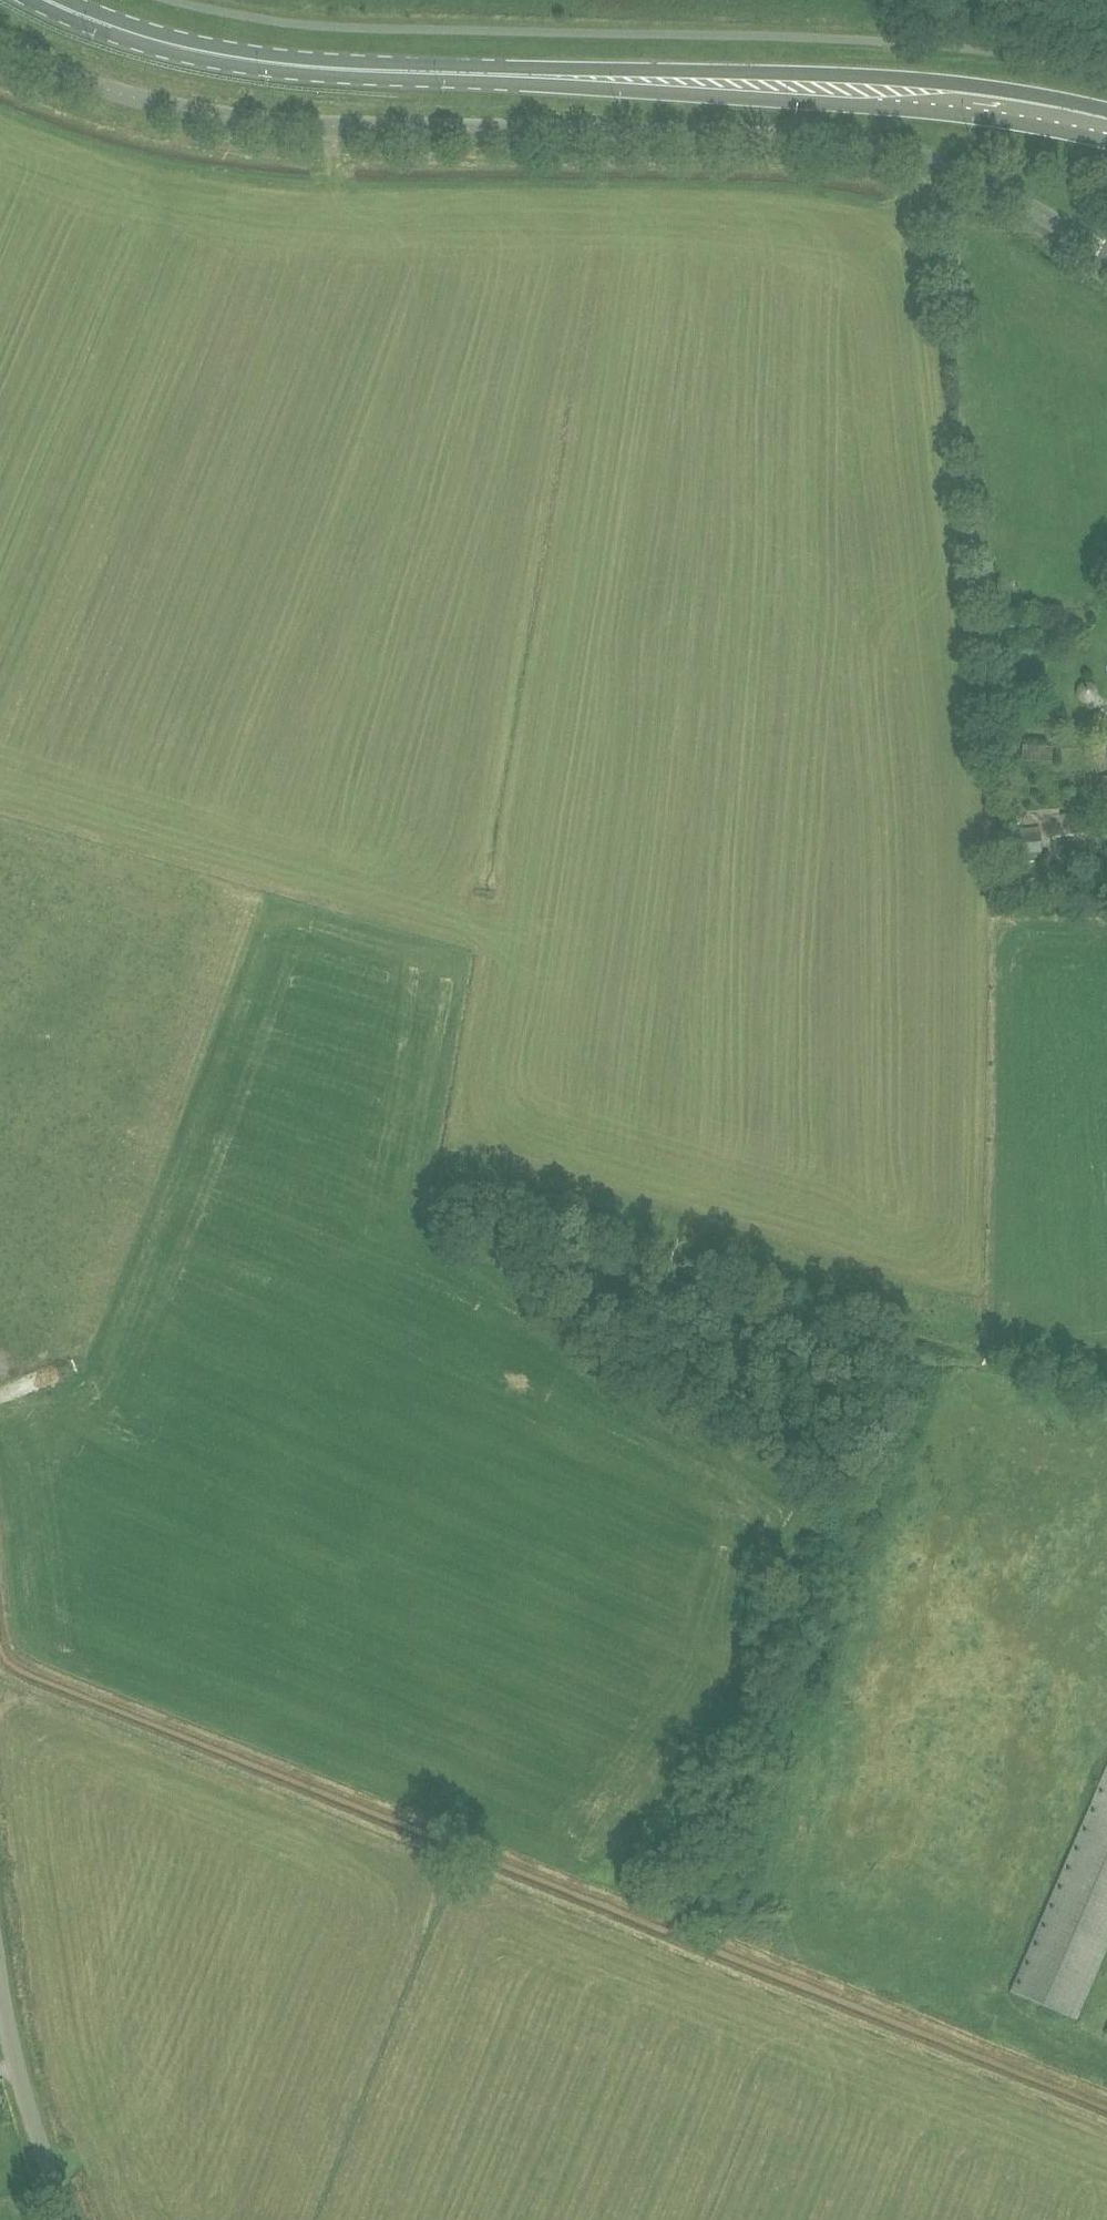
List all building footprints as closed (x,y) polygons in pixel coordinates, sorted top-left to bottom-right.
[(1052,746),(1020,744),(1019,760),(1051,762),(1052,746)] [(1013,837),(1025,831),(1014,808),(1001,814),(1013,837)] [(1040,853),(1040,842),(1039,835),(1009,838),(1010,845),(1012,856),(1040,853)] [(1082,1868),(1094,1872),(1098,1858),(1106,1860),(1106,1790),(1082,1868)] [(1080,2010),(1106,1945),(1106,1915),(1080,1904),(1078,1911),(1055,1901),(1020,1986),(1080,2010)]
